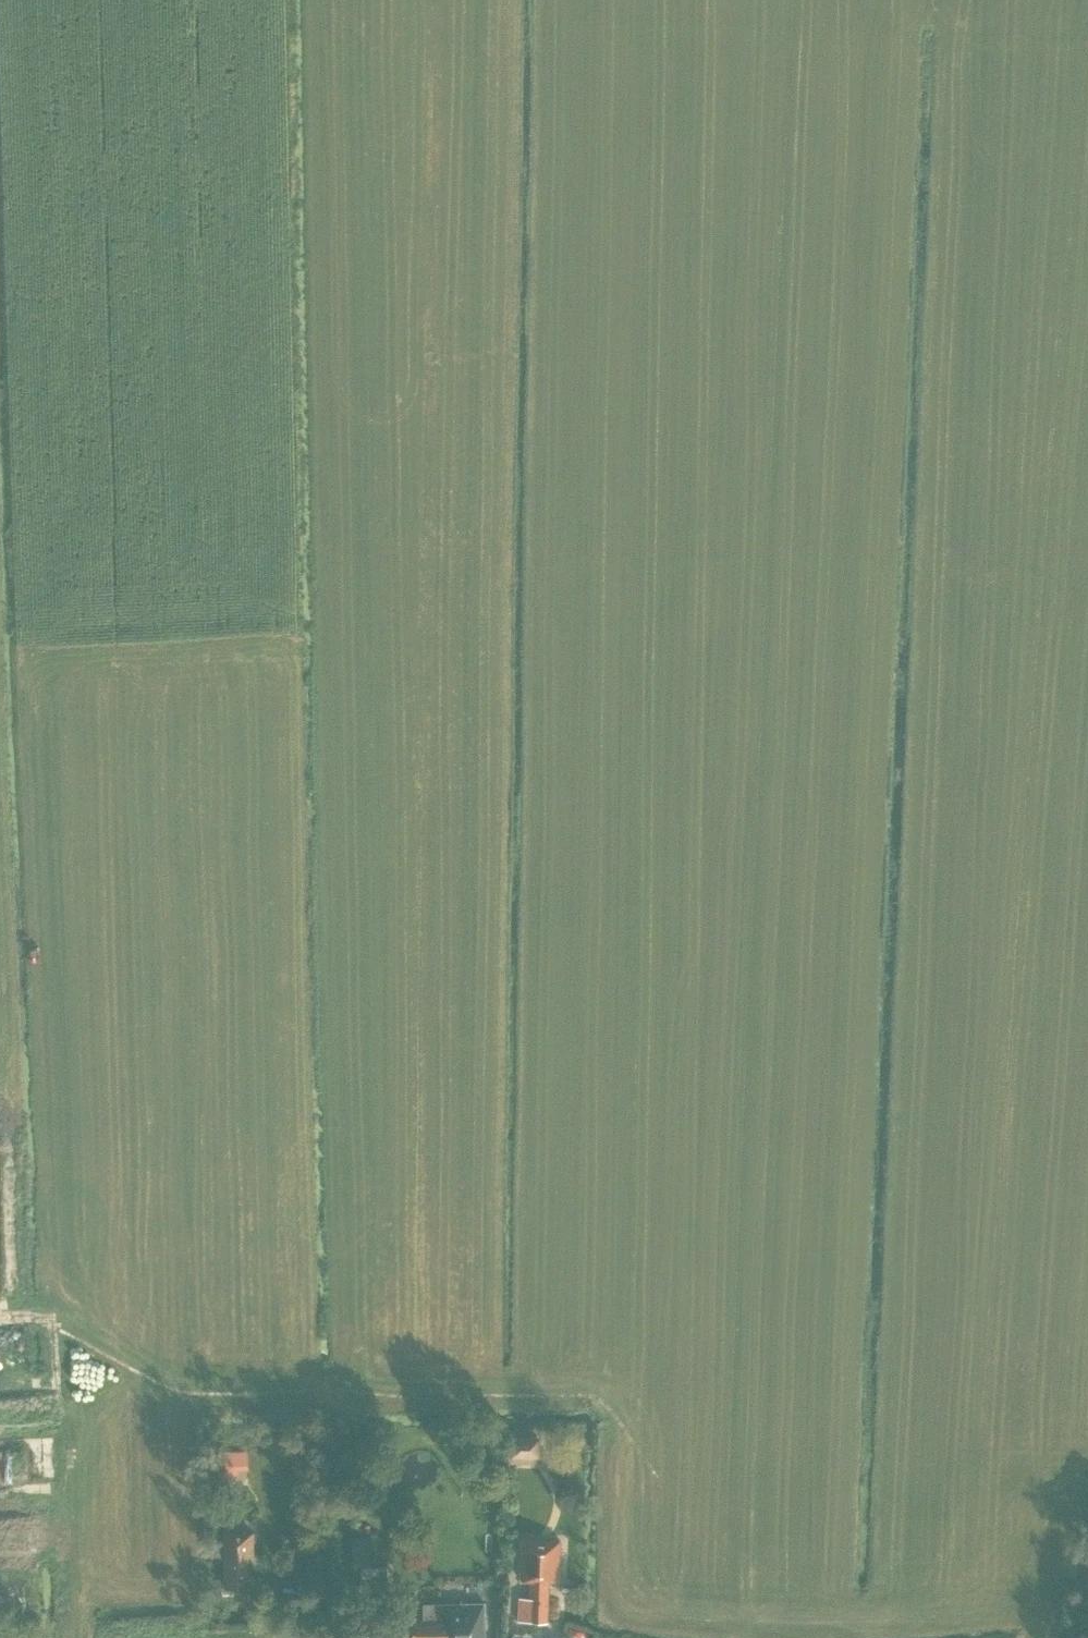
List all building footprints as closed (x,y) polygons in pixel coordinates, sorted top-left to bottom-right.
[(513,1437),(513,1453),(539,1454),(539,1437),(513,1437)] [(0,1441),(0,1478),(29,1477),(28,1440),(0,1441)] [(223,1478),(237,1478),(237,1448),(223,1448),(223,1478)] [(305,1507),(291,1507),(291,1521),(305,1521),(305,1507)] [(253,1556),(251,1533),(222,1534),(225,1588),(249,1587),(247,1556),(253,1556)] [(520,1597),(519,1620),(547,1621),(549,1580),(559,1580),(561,1539),(522,1538),(521,1579),(531,1579),(531,1598),(520,1597)] [(387,1589),(387,1566),(361,1566),(362,1589),(387,1589)] [(483,1604),(425,1606),(425,1618),(412,1619),(412,1637),(484,1637),(483,1613),(502,1613),(502,1603),(483,1604)]
